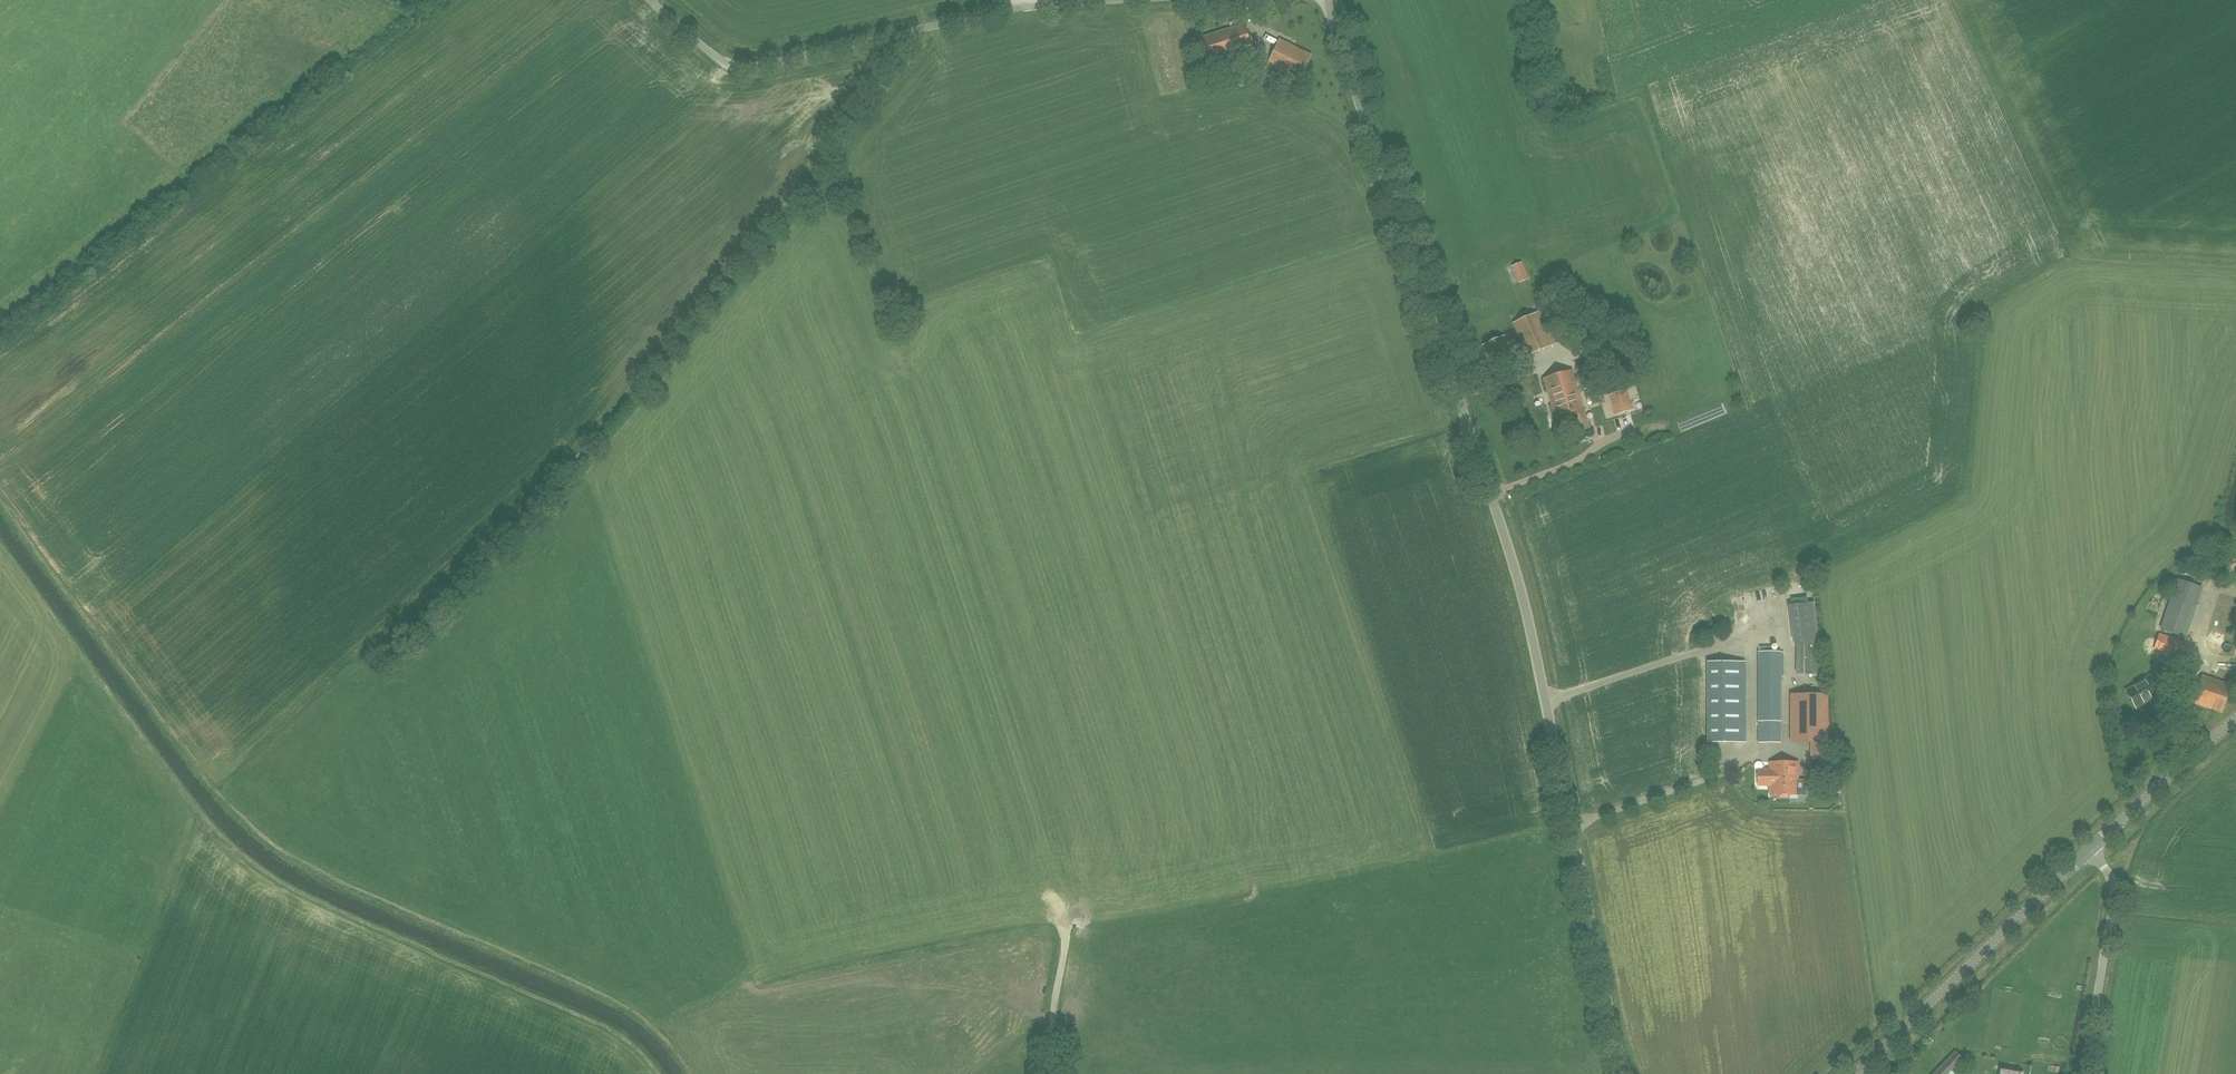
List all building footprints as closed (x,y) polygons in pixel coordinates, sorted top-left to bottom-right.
[(1252,48),(1247,32),(1244,23),(1204,37),(1213,61),(1252,48)] [(1311,55),(1280,39),(1267,65),(1298,81),(1311,55)] [(1519,284),(1530,279),(1522,262),(1511,267),(1519,284)] [(1512,323),(1527,357),(1560,342),(1550,319),(1555,317),(1551,307),(1512,323)] [(1483,345),(1493,370),(1515,361),(1506,336),(1483,345)] [(1593,337),(1580,338),(1580,347),(1593,346),(1593,337)] [(1576,397),(1580,396),(1572,370),(1544,379),(1554,411),(1561,409),(1560,406),(1570,403),(1568,398),(1576,396),(1576,397)] [(1609,396),(1615,415),(1632,409),(1627,391),(1609,396)] [(1589,428),(1580,396),(1576,397),(1576,396),(1568,398),(1570,403),(1560,406),(1561,409),(1554,411),(1557,421),(1572,417),(1577,432),(1589,428)] [(2185,638),(2197,602),(2196,602),(2196,603),(2173,595),(2178,582),(2177,582),(2161,629),(2185,638)] [(1796,642),(1796,674),(1818,674),(1819,639),(1814,602),(1787,605),(1793,643),(1796,642)] [(2159,634),(2154,649),(2158,650),(2158,651),(2164,653),(2164,655),(2178,659),(2180,652),(2189,655),(2192,646),(2159,634)] [(1780,742),(1780,652),(1759,652),(1759,742),(1780,742)] [(1709,662),(1709,742),(1744,742),(1744,662),(1709,662)] [(2156,671),(2147,677),(2148,678),(2126,691),(2136,708),(2158,694),(2153,687),(2162,682),(2156,671)] [(2204,700),(2224,715),(2235,699),(2235,696),(2217,682),(2204,700)] [(1791,694),(1792,740),(1812,740),(1812,758),(1828,758),(1828,694),(1791,694)] [(1798,795),(1798,762),(1770,762),(1770,770),(1758,770),(1758,785),(1770,785),(1770,795),(1798,795)] [(1964,1060),(1956,1052),(1935,1073),(1950,1073),(1964,1060)]
